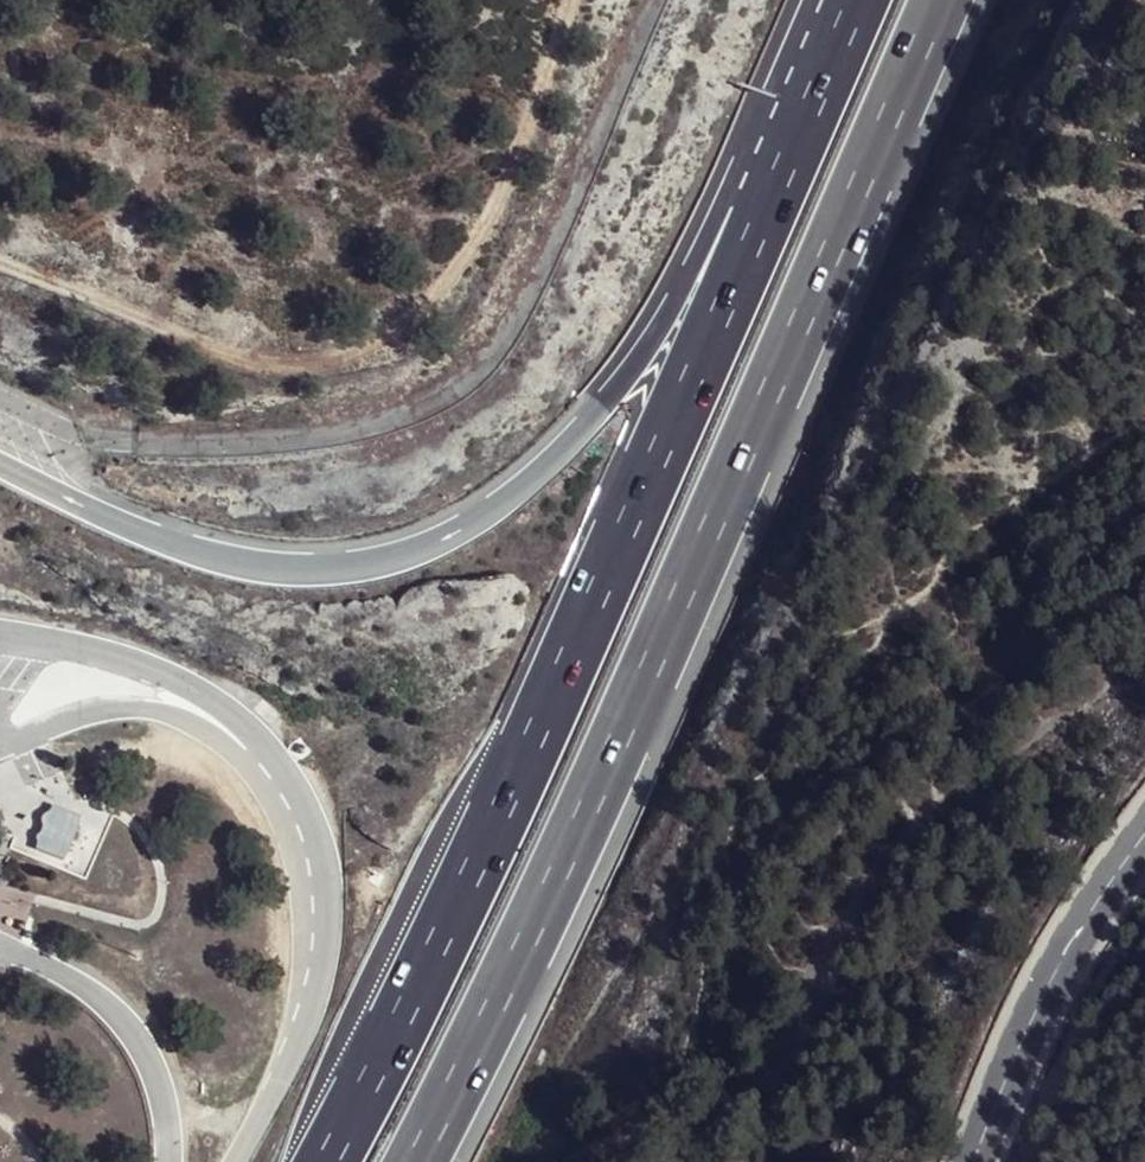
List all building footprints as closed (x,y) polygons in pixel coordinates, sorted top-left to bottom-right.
[(63,862),(82,817),(50,804),(31,849),(63,862)]
